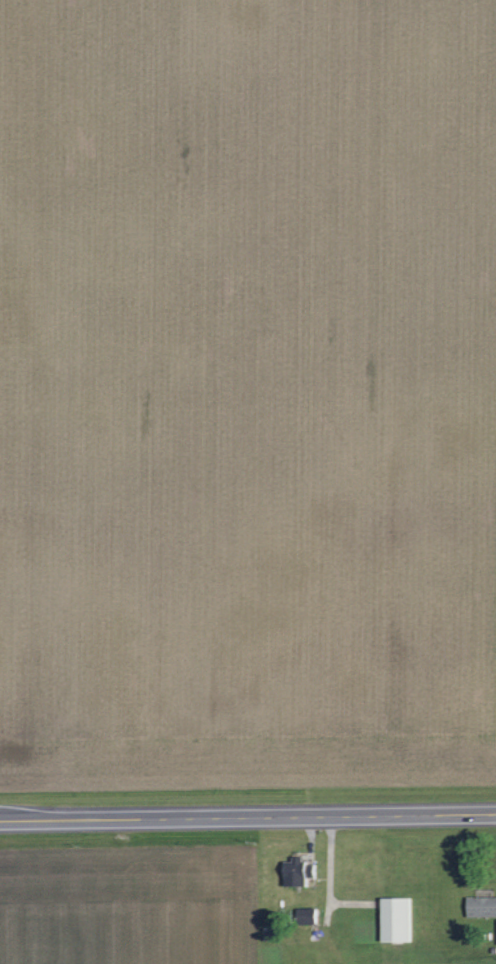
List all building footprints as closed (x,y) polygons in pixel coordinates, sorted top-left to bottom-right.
[(282,886),(303,885),(302,855),(290,856),(290,860),(281,860),(282,886)] [(465,917),(495,916),(495,896),(465,897),(465,917)] [(380,941),(410,941),(410,897),(379,897),(380,941)] [(313,907),(295,908),(295,924),(313,923),(313,907)]
